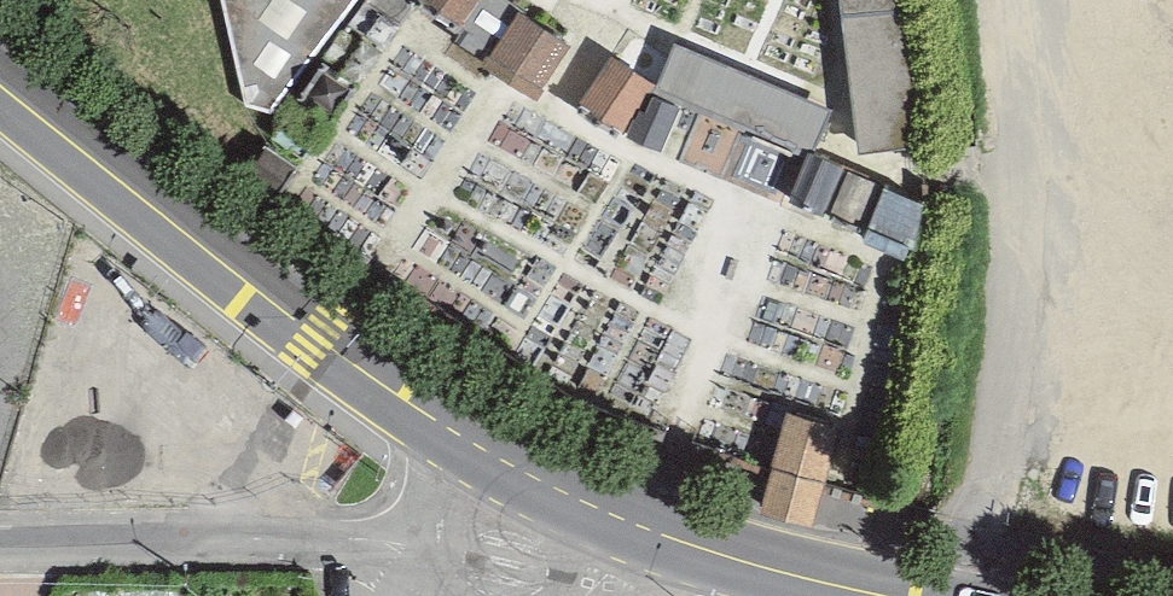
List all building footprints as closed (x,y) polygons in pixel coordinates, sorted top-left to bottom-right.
[(302,92),(336,112),(410,0),(365,0),(302,92)] [(457,25),(459,22),(474,0),(421,0),(457,25)] [(522,10),(507,0),(474,0),(459,22),(472,31),(462,45),(489,62),(522,10)] [(858,151),(926,143),(908,0),(840,0),(858,151)] [(522,10),(489,62),(538,93),(571,43),(522,10)] [(809,161),(813,153),(832,109),(678,45),(658,93),(809,161)] [(621,132),(655,84),(615,57),(582,105),(621,132)] [(279,197),(336,112),(302,92),(245,176),(279,197)] [(813,153),(809,161),(792,200),(912,255),(925,202),(813,153)] [(816,486),(833,428),(791,416),(775,473),(816,486)]
